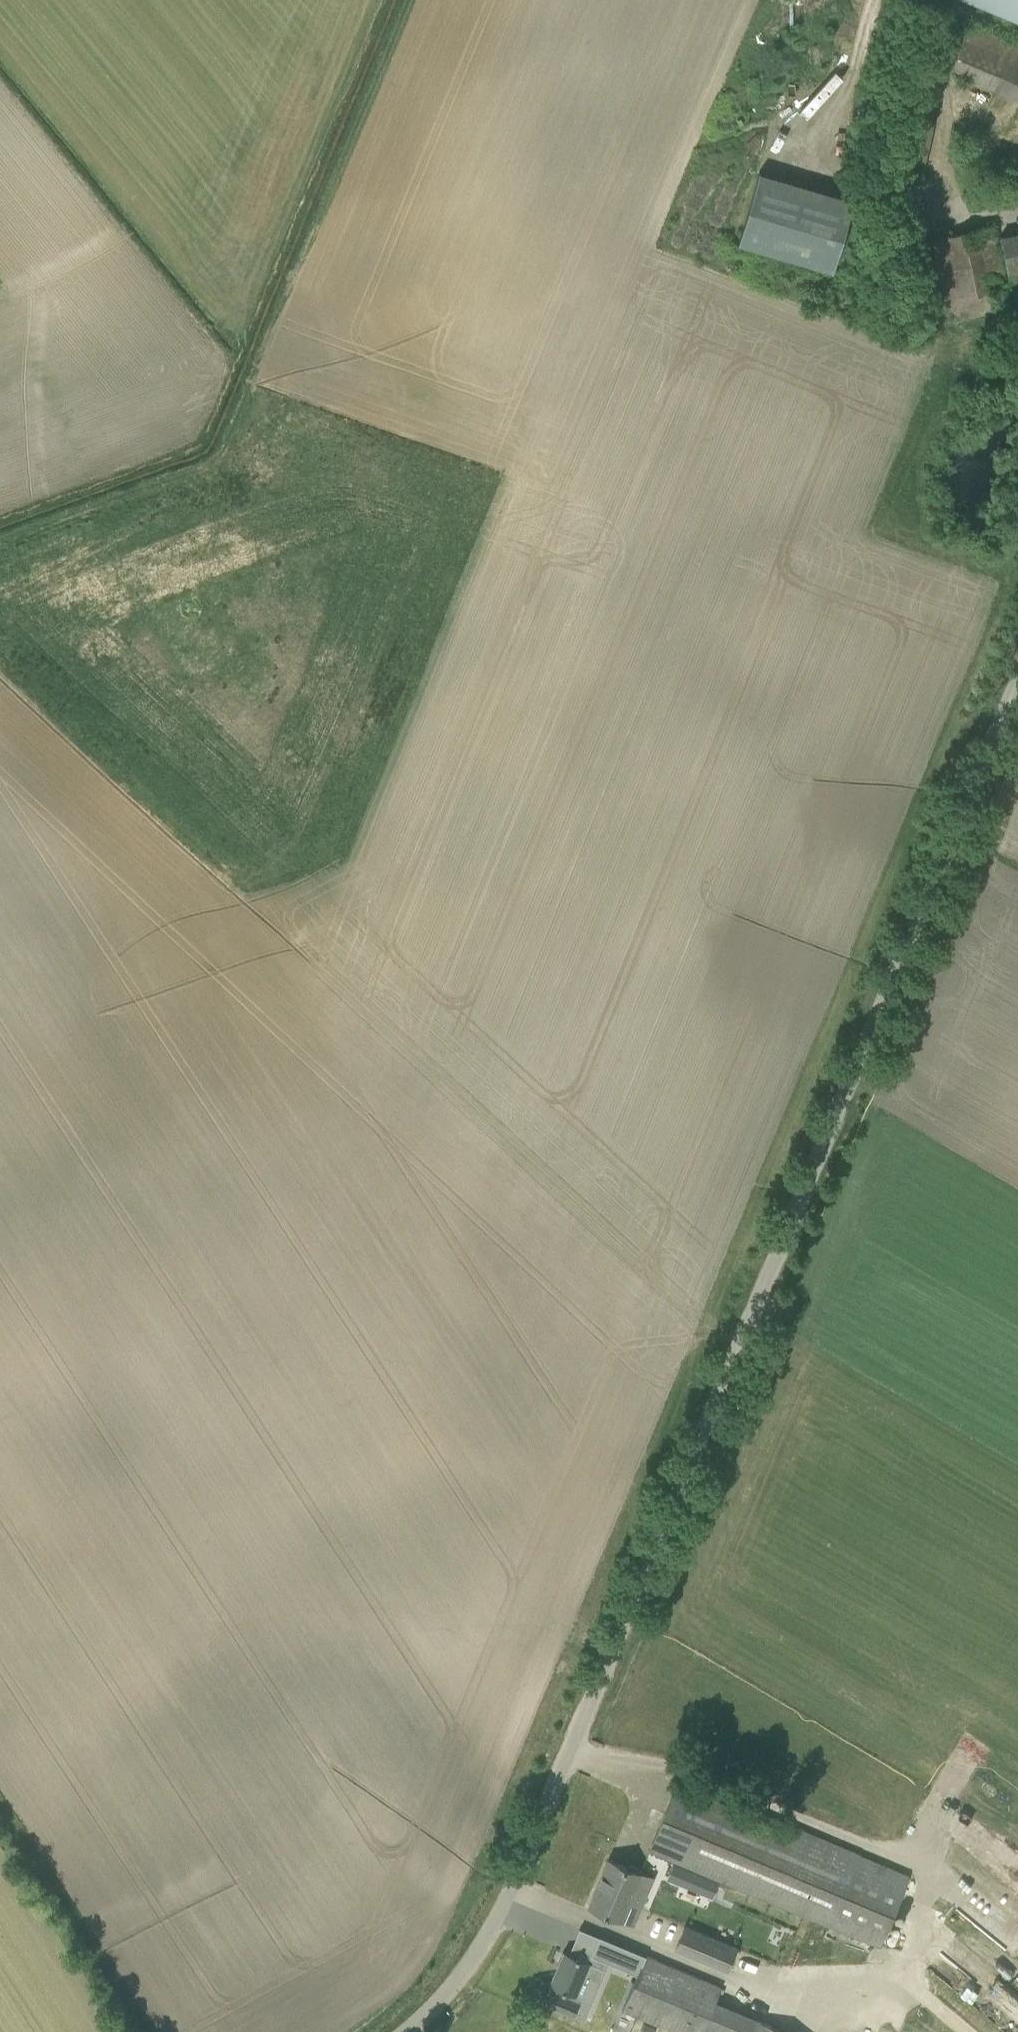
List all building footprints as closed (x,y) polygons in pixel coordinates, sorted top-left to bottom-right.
[(1017,19),(1017,0),(973,0),(1017,19)] [(1017,100),(1017,44),(969,23),(948,71),(1017,100)] [(781,122),(801,142),(809,133),(798,122),(841,77),(832,68),(781,122)] [(850,202),(758,175),(738,245),(830,272),(850,202)] [(931,239),(949,323),(1012,309),(994,225),(931,239)] [(1000,236),(1011,287),(1017,286),(1017,232),(1000,236)] [(859,1855),(859,1854),(698,1786),(679,1778),(649,1850),(829,1926),(829,1925),(878,1945),(908,1875),(859,1855)] [(608,1858),(588,1906),(621,1920),(622,1918),(634,1923),(647,1893),(646,1893),(653,1877),(640,1872),(642,1867),(628,1862),(626,1866),(608,1858)] [(672,1862),(666,1876),(711,1896),(718,1881),(672,1862)] [(674,1949),(728,1971),(738,1947),(685,1925),(674,1949)] [(592,1955),(637,1974),(645,1955),(635,1950),(630,1948),(611,1941),(600,1936),(592,1955)] [(605,1968),(564,1950),(549,1984),(557,1987),(555,1990),(553,1989),(547,2004),(573,2015),(581,1997),(591,2001),(605,1968)] [(645,1955),(622,2010),(676,2031),(787,2031),(759,2020),(760,2018),(714,2000),(720,1986),(645,1955)] [(640,2031),(641,2031),(652,2031),(654,2027),(644,2023),(640,2031)]
